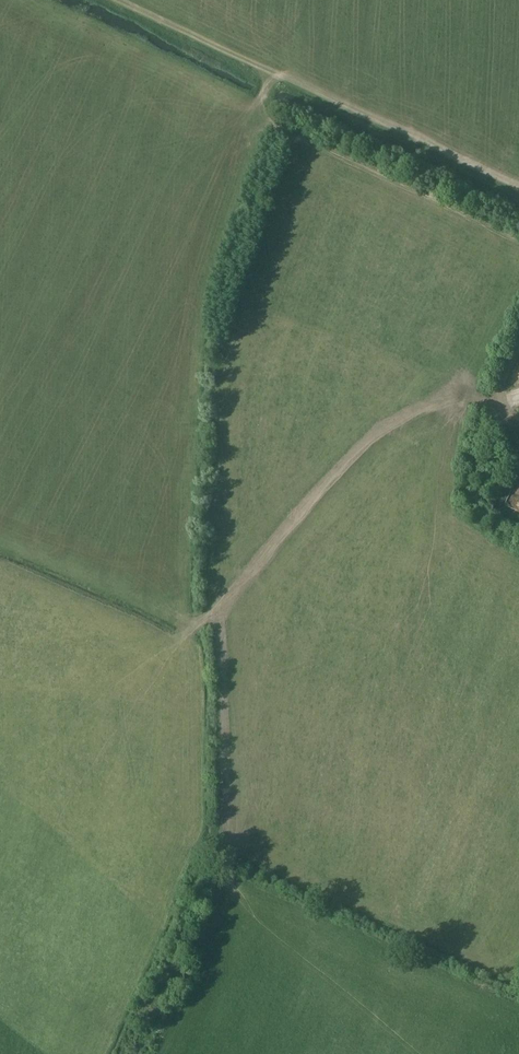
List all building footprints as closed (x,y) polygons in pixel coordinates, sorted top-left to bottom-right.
[(510,391),(515,404),(518,402),(518,388),(510,391)]
